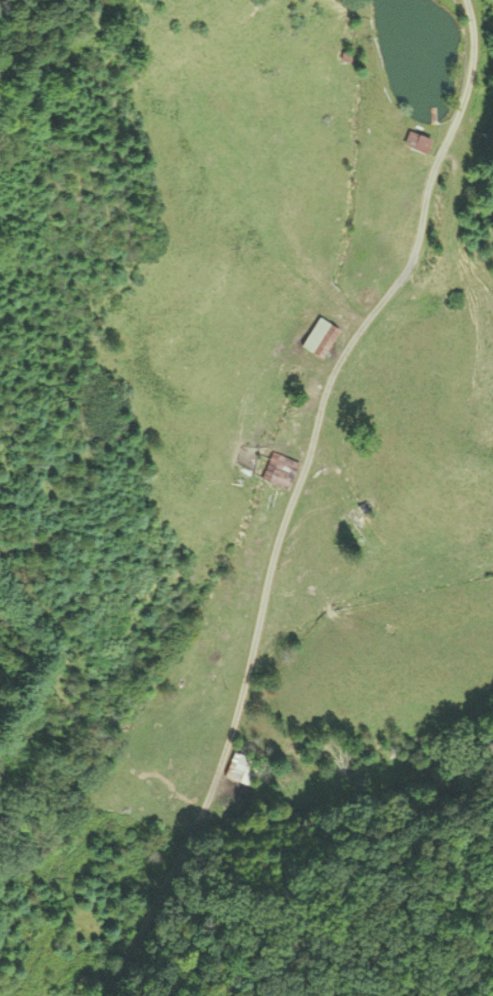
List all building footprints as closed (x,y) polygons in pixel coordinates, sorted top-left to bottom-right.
[(428,154),(433,140),(409,132),(404,146),(428,154)] [(301,346),(329,365),(348,337),(320,318),(301,346)] [(261,479),(287,493),(301,466),(275,453),(261,479)] [(225,777),(250,788),(260,764),(236,753),(225,777)]
